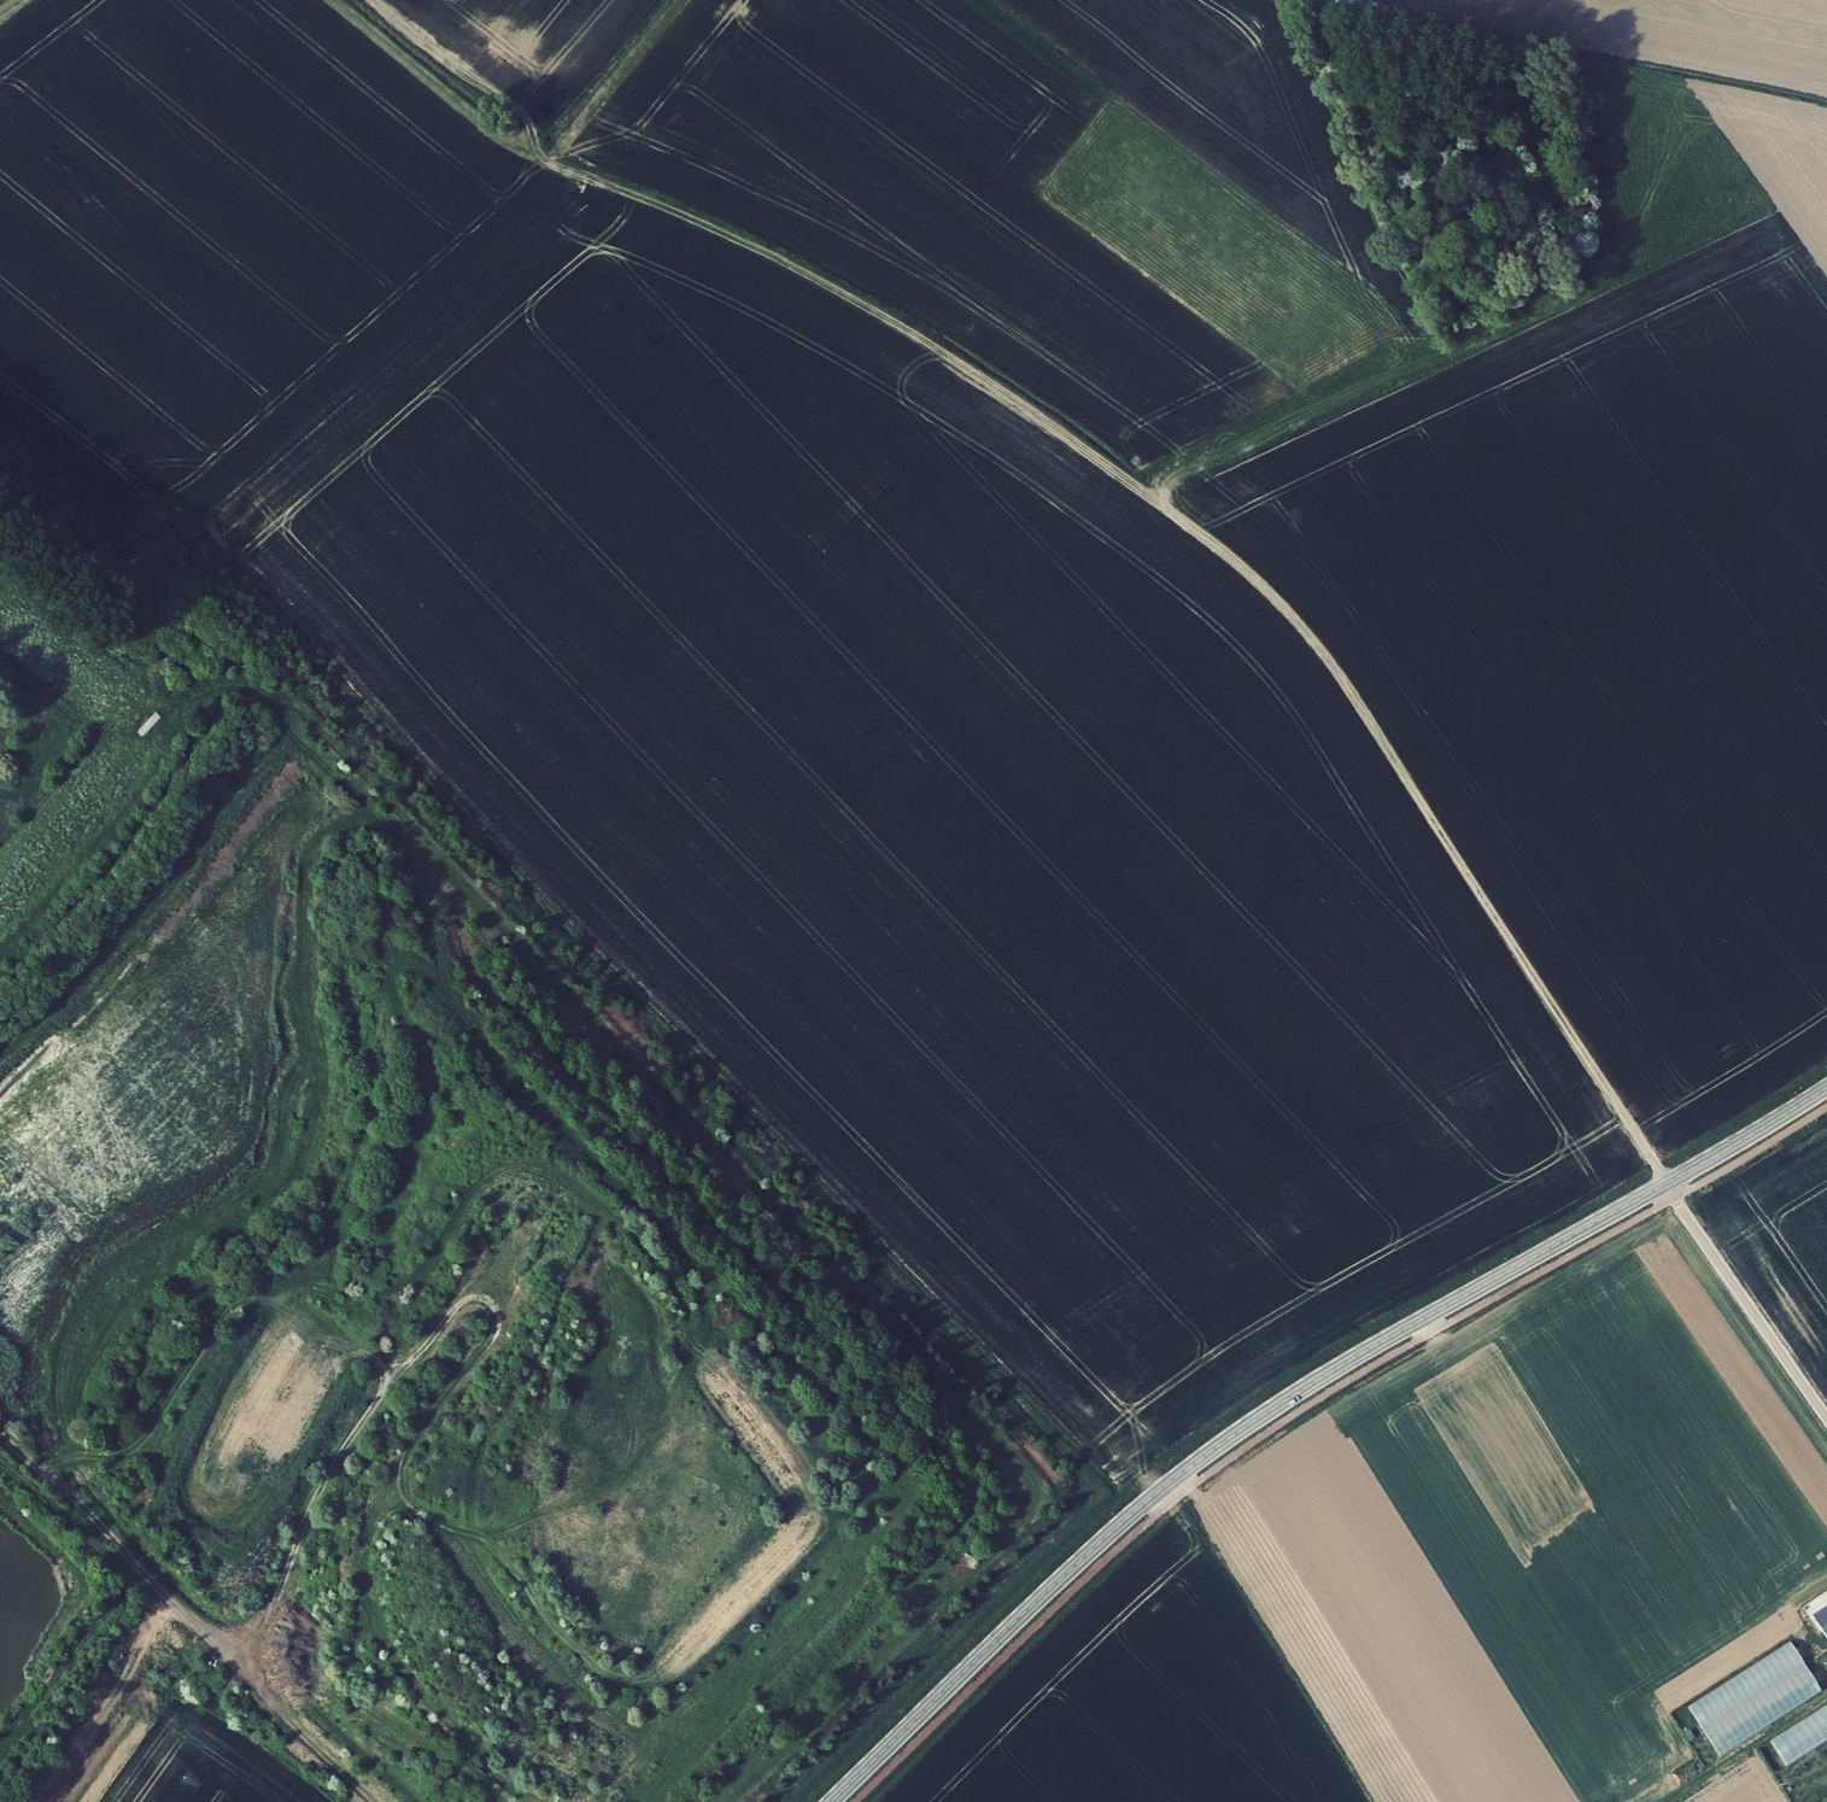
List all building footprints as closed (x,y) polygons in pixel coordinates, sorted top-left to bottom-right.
[(1823,1690),(1791,1641),(1689,1707),(1720,1757),(1823,1690)] [(1770,1741),(1787,1766),(1826,1740),(1826,1706),(1770,1741)] [(1648,1794),(1634,1797),(1635,1801),(1650,1801),(1648,1794)]
